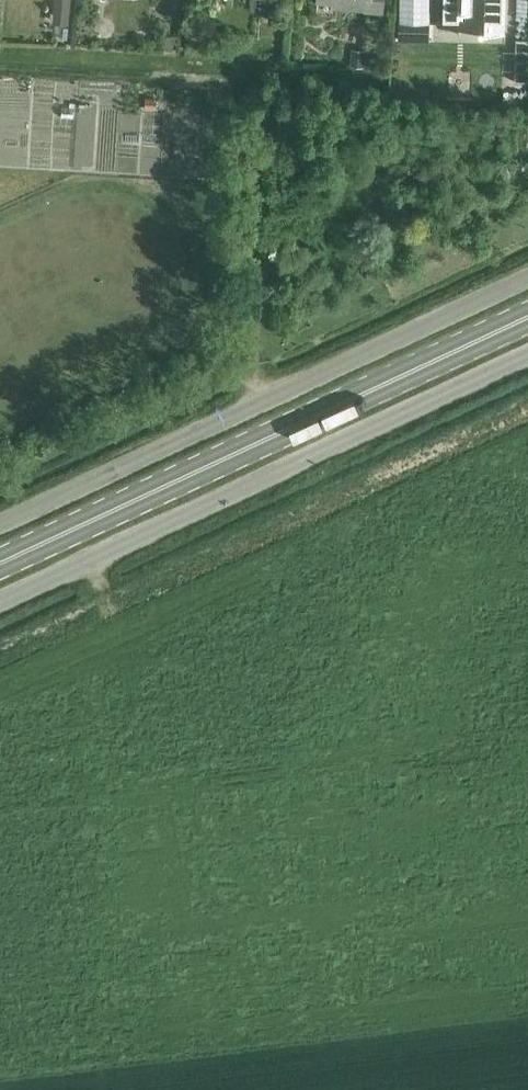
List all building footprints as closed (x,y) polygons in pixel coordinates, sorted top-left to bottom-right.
[(53,21),(68,23),(70,0),(55,0),(53,21)] [(383,9),(384,0),(322,0),(366,4),(366,8),(383,9)] [(435,0),(413,0),(412,12),(434,12),(435,0)] [(439,25),(480,25),(480,32),(504,32),(505,0),(439,0),(439,25)]
